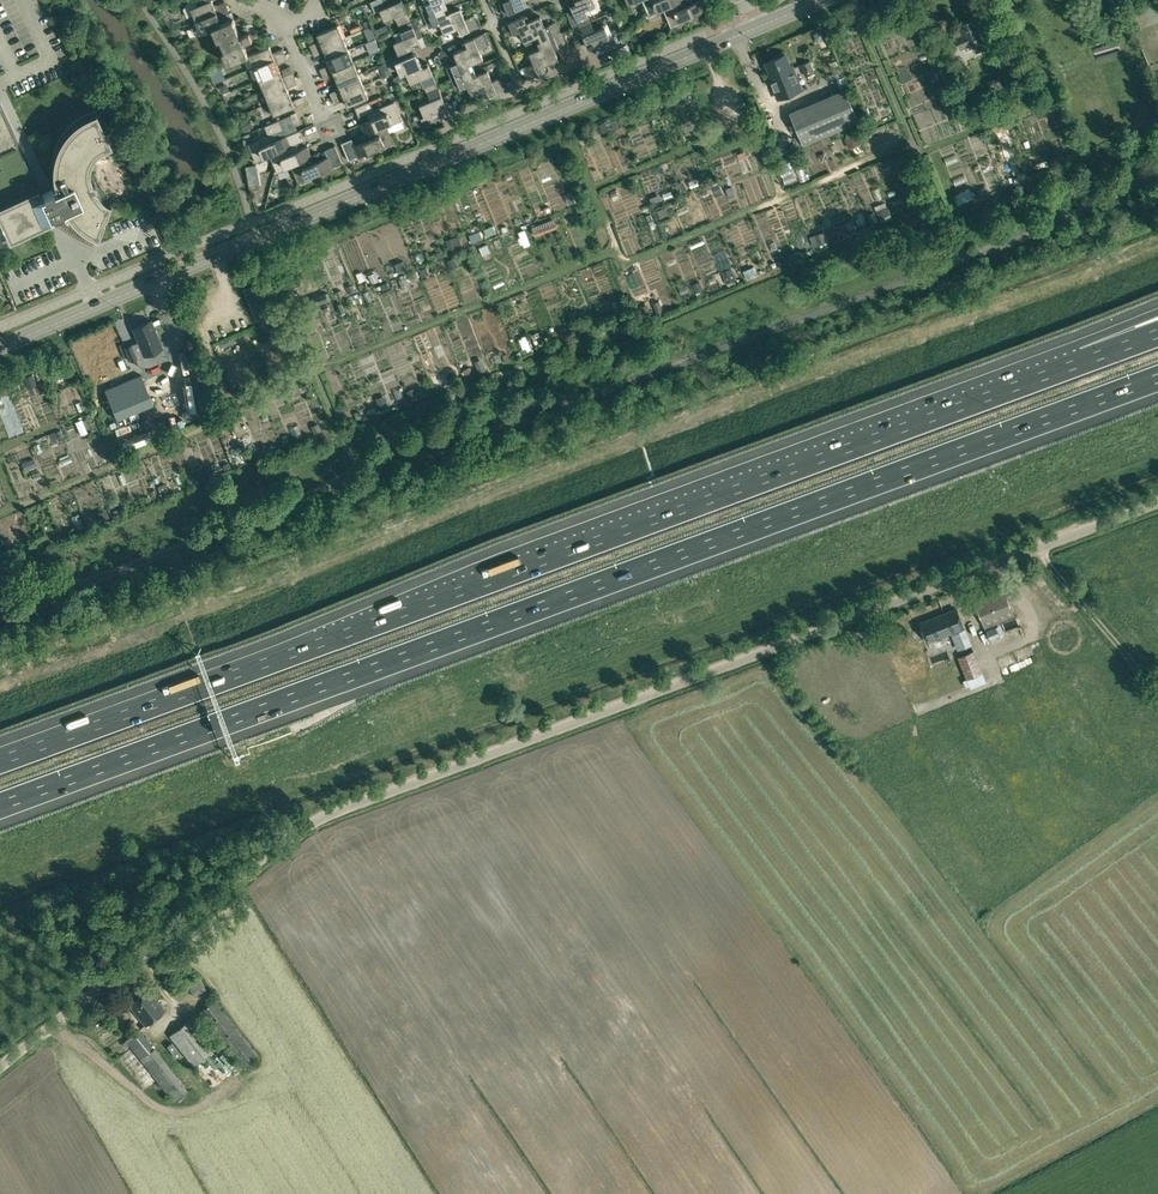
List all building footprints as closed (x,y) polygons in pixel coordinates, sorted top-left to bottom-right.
[(196,20),(227,7),(225,2),(215,6),(212,0),(210,0),(198,5),(197,2),(188,3),(183,9),(187,18),(194,15),(196,20)] [(399,26),(411,22),(402,0),(396,2),(395,0),(375,0),(372,1),(376,12),(381,9),(386,20),(395,16),(399,26)] [(447,7),(445,2),(444,0),(424,0),(425,3),(420,6),(424,16),(447,7)] [(500,4),(505,15),(527,6),(525,0),(509,0),(500,4)] [(569,3),(579,25),(590,20),(586,10),(596,5),(594,0),(576,0),(569,3)] [(682,0),(643,0),(649,14),(647,15),(647,17),(650,16),(650,14),(663,8),(682,0)] [(663,8),(671,26),(672,26),(671,25),(705,10),(705,11),(715,6),(712,0),(699,0),(692,3),(691,0),(682,0),(663,8)] [(230,13),(227,7),(196,20),(201,33),(213,28),(222,23),(219,17),(230,13)] [(449,13),(447,7),(424,16),(429,28),(440,23),(444,34),(456,29),(449,13)] [(461,8),(455,10),(449,13),(456,29),(458,35),(481,25),(476,14),(465,18),(461,8)] [(536,37),(530,20),(527,15),(504,24),(509,36),(520,31),(524,42),(532,39),(536,37)] [(540,16),(530,20),(536,37),(538,43),(561,33),(556,22),(545,27),(540,16)] [(222,23),(213,28),(218,40),(221,39),(225,49),(222,51),(228,64),(249,55),(259,50),(257,45),(246,49),(244,43),(253,39),(249,32),(241,36),(233,18),(222,23)] [(986,39),(978,18),(958,25),(959,29),(957,30),(959,35),(955,37),(960,48),(986,39)] [(590,20),(579,25),(588,48),(601,42),(605,52),(620,46),(615,36),(610,38),(605,27),(595,31),(590,20)] [(411,22),(399,26),(404,38),(394,42),(399,54),(421,45),(411,22)] [(310,45),(312,50),(343,37),(338,25),(317,34),(320,40),(310,45)] [(843,41),(852,37),(852,36),(849,30),(849,29),(840,33),(843,41)] [(472,64),(477,62),(483,59),(479,48),(490,44),(485,33),(462,42),(465,48),(472,64)] [(538,43),(540,48),(548,64),(559,59),(554,49),(565,44),(561,33),(538,43)] [(348,49),(343,37),(312,50),(314,56),(325,52),(327,58),(348,49)] [(585,43),(582,37),(573,41),(576,47),(585,43)] [(365,43),(367,47),(377,42),(375,39),(365,43)] [(526,54),(529,53),(535,50),(533,45),(524,49),(526,54)] [(254,67),(285,53),(283,48),(272,53),(269,46),(259,50),(249,55),(254,67)] [(472,64),(465,48),(454,52),(458,63),(447,68),(452,79),(475,69),(472,64)] [(540,48),(535,50),(529,53),(534,63),(522,68),(527,79),(550,70),(548,64),(540,48)] [(348,49),(327,58),(330,64),(320,68),(322,74),(353,61),(348,49)] [(401,74),(406,72),(412,70),(409,64),(419,59),(417,52),(394,61),(397,69),(399,68),(401,74)] [(288,60),(285,53),(254,67),(259,80),(280,71),(277,64),(288,60)] [(769,75),(778,98),(800,89),(791,66),(790,67),(785,55),(766,62),(771,74),(769,75)] [(422,65),(419,59),(409,64),(412,70),(406,72),(411,83),(422,79),(426,89),(437,84),(428,62),(422,65)] [(358,73),(353,61),(322,74),(325,80),(335,76),(338,82),(358,73)] [(801,65),(806,76),(815,72),(810,61),(801,65)] [(953,66),(963,91),(972,87),(962,62),(953,66)] [(475,69),(452,79),(456,90),(467,85),(472,96),(483,91),(477,74),(475,69)] [(477,74),(483,91),(485,97),(508,87),(504,76),(492,81),(488,70),(477,74)] [(282,77),(280,71),(259,80),(264,91),(295,78),(293,72),(282,77)] [(332,99),(363,85),(358,73),(338,82),(340,88),(330,92),(332,99)] [(991,92),(1004,87),(1000,76),(987,81),(991,92)] [(295,78),(264,91),(269,103),(290,94),(287,88),(297,83),(295,78)] [(447,107),(437,84),(426,89),(431,100),(420,105),(425,116),(447,107)] [(369,98),(363,85),(332,99),(335,104),(345,100),(348,106),(369,98)] [(846,89),(790,113),(804,145),(860,121),(846,89)] [(292,100),(290,94),(269,103),(274,115),(298,105),(297,105),(305,102),(303,96),(292,100)] [(366,133),(387,124),(401,119),(401,120),(402,120),(394,102),(374,110),(370,101),(355,107),(359,117),(367,114),(368,117),(369,116),(370,119),(362,123),(366,133)] [(954,102),(947,104),(950,113),(957,110),(954,102)] [(65,209),(66,212),(68,215),(70,218),(72,220),(75,222),(77,225),(80,227),(82,229),(85,231),(88,232),(91,234),(94,235),(97,236),(103,219),(102,219),(104,215),(105,215),(109,202),(108,201),(106,200),(104,199),(102,198),(101,197),(99,196),(98,194),(97,192),(96,191),(95,189),(94,189),(93,188),(94,187),(95,186),(95,185),(95,184),(95,183),(94,182),(93,182),(92,181),(92,182),(91,182),(90,180),(91,180),(90,178),(89,176),(89,174),(88,172),(88,170),(88,168),(88,166),(89,164),(89,161),(90,160),(91,158),(92,156),(94,154),(95,153),(97,151),(98,150),(100,149),(102,148),(110,144),(104,131),(102,128),(103,127),(95,111),(86,115),(83,117),(80,118),(77,120),(74,122),(72,125),(69,127),(67,129),(65,132),(63,135),(61,138),(59,140),(58,144),(56,147),(55,150),(54,153),(53,156),(53,160),(52,163),(52,166),(52,170),(52,173),(52,177),(53,180),(53,183),(54,186),(55,190),(53,191),(53,189),(43,194),(43,195),(41,196),(37,188),(34,189),(29,178),(32,177),(0,109),(0,245),(53,221),(51,216),(52,215),(53,216),(63,212),(63,210),(65,209)] [(290,146),(285,136),(278,139),(276,136),(277,135),(276,133),(284,129),(280,119),(265,126),(268,135),(248,144),(256,162),(257,162),(256,160),(270,155),(290,146)] [(387,124),(366,133),(359,136),(360,139),(361,139),(363,142),(355,145),(352,139),(342,143),(349,160),(359,156),(359,155),(393,141),(394,143),(395,143),(387,124)] [(277,171),(291,165),(312,155),(308,146),(299,149),(298,146),(299,146),(298,143),(305,140),(301,129),(285,136),(290,146),(270,155),(276,170),(274,171),(275,174),(278,173),(277,171)] [(857,134),(845,140),(849,149),(861,144),(857,134)] [(312,155),(291,165),(298,183),(299,183),(298,181),(332,167),(333,167),(343,163),(336,146),(326,150),(328,156),(320,160),(319,156),(320,156),(319,153),(312,155)] [(580,200),(576,191),(569,194),(573,202),(580,200)] [(886,206),(876,210),(879,218),(890,214),(886,206)] [(554,218),(531,227),(535,237),(557,228),(554,218)] [(469,235),(472,243),(482,239),(480,231),(469,235)] [(827,241),(823,231),(814,234),(818,245),(827,241)] [(446,240),(450,252),(463,247),(459,235),(446,240)] [(326,292),(305,301),(309,309),(329,301),(326,292)] [(138,342),(132,344),(138,358),(144,356),(163,348),(156,333),(151,321),(133,329),(138,342)] [(542,344),(537,332),(531,335),(536,347),(542,344)] [(518,338),(524,352),(531,349),(525,335),(518,338)] [(132,344),(125,347),(130,361),(138,358),(132,344)] [(486,371),(484,364),(476,367),(479,374),(486,371)] [(141,374),(104,389),(116,418),(153,404),(141,374)] [(33,457),(21,463),(24,470),(36,465),(33,457)] [(985,628),(1015,616),(1004,589),(974,601),(985,628)] [(965,628),(957,609),(918,623),(925,642),(965,628)] [(954,633),(960,649),(973,644),(967,628),(954,633)] [(967,679),(983,673),(974,650),(958,657),(967,679)] [(983,673),(967,679),(970,688),(986,682),(983,673)] [(199,978),(187,986),(194,997),(206,989),(199,978)] [(145,1025),(165,1010),(148,987),(128,1003),(145,1025)] [(215,999),(199,1012),(243,1069),(260,1056),(215,999)] [(191,1018),(169,1035),(193,1066),(215,1050),(191,1018)] [(139,1029),(125,1040),(125,1041),(131,1047),(174,1103),(188,1091),(154,1047),(153,1048),(139,1029)]
